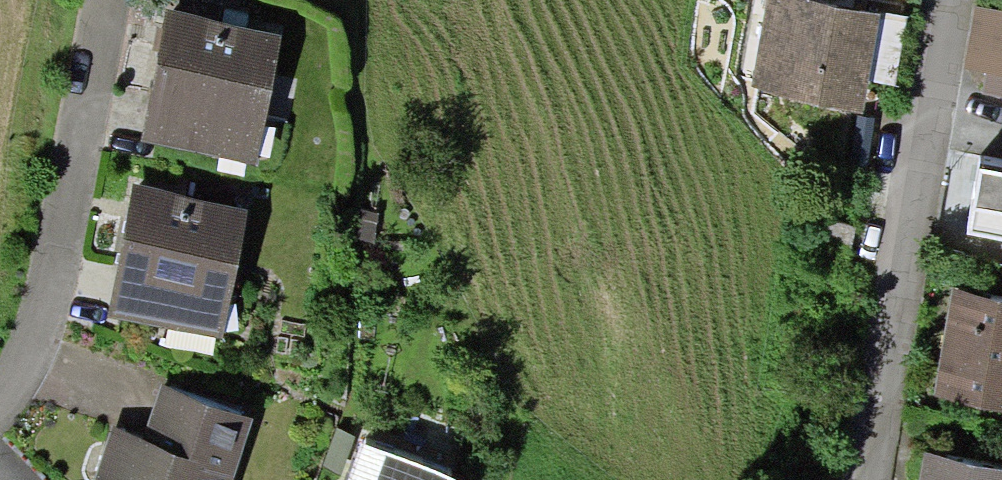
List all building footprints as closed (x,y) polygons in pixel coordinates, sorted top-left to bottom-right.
[(864,114),(885,15),(813,0),(769,0),(751,90),(864,114)] [(978,8),(966,67),(989,71),(985,94),(1001,97),(1001,13),(978,8)] [(140,140),(256,164),(282,34),(167,10),(140,140)] [(968,235),(1001,241),(1001,173),(980,169),(968,235)] [(109,314),(223,337),(249,207),(136,184),(109,314)] [(379,215),(354,209),(348,236),(373,241),(379,215)] [(851,253),(858,225),(819,216),(812,243),(851,253)] [(934,397),(1001,411),(1001,300),(955,291),(934,397)] [(254,417),(162,385),(143,438),(113,428),(95,479),(233,479),(254,417)] [(361,443),(347,479),(460,479),(361,443)] [(925,453),(920,479),(1001,479),(1001,468),(925,453)]
